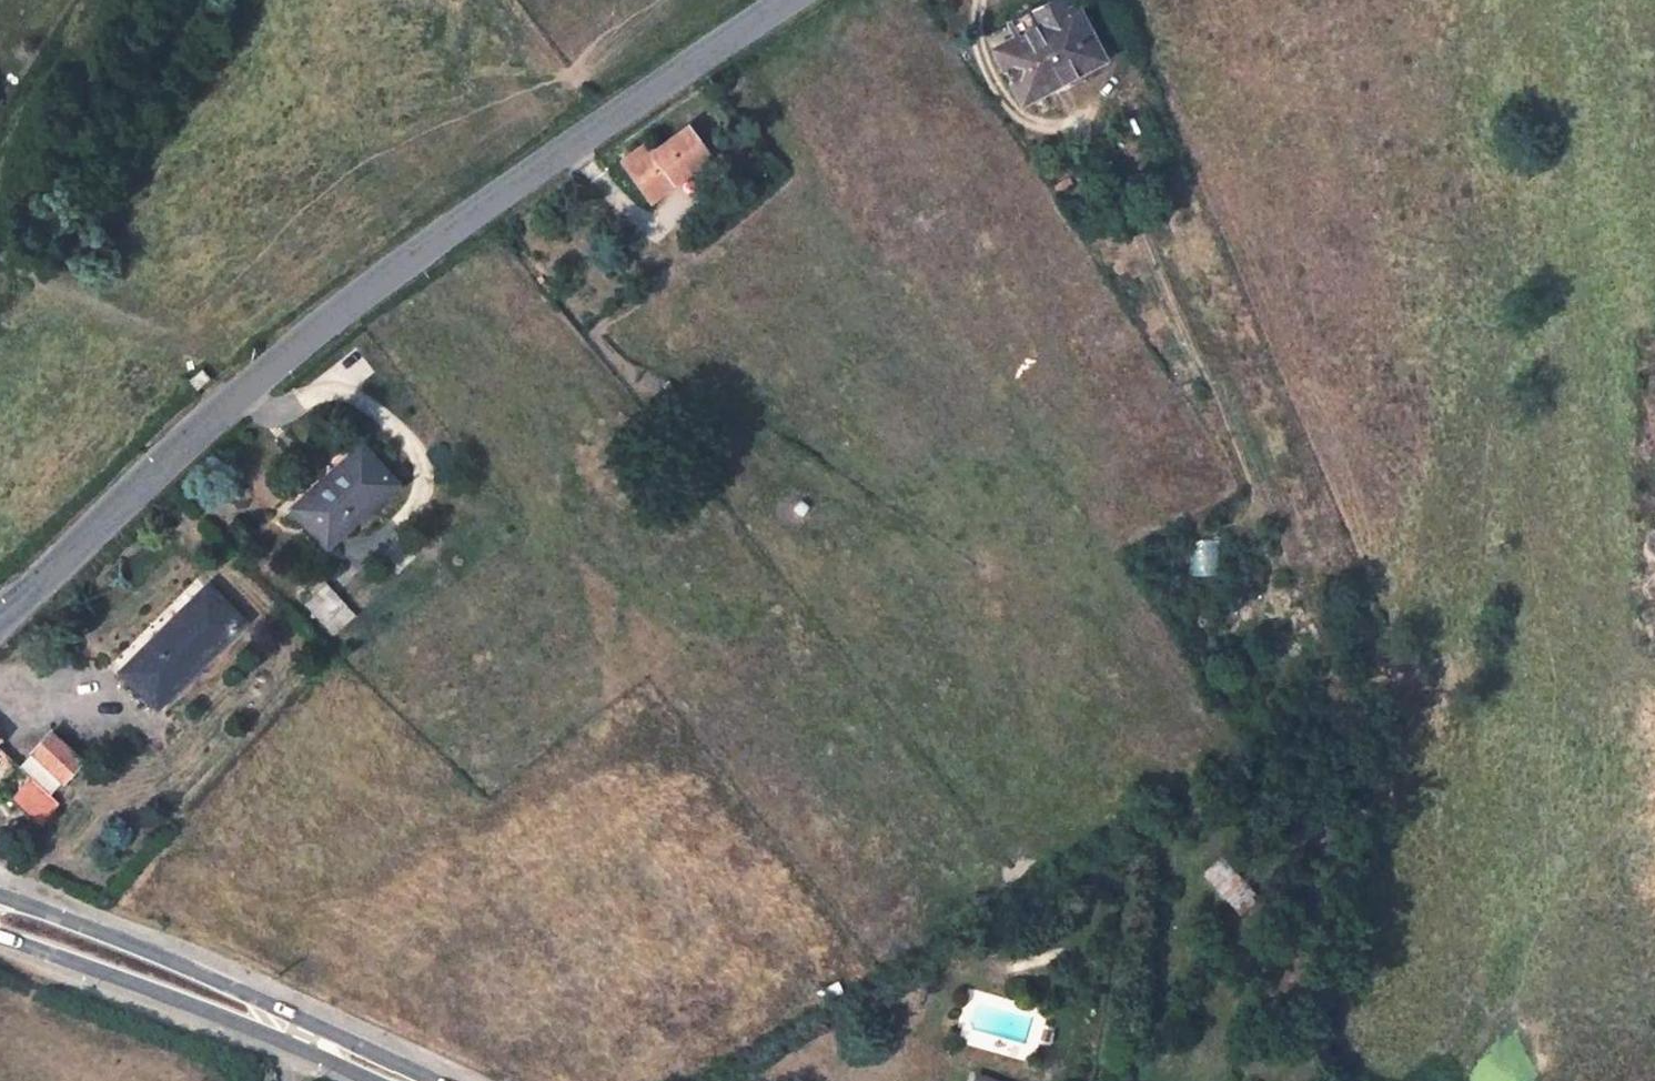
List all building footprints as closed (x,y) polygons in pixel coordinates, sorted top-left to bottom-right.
[(1022,102),(1101,60),(1074,8),(1065,13),(1058,0),(1056,0),(1035,11),(1042,25),(1015,40),(995,51),(1022,102)] [(1008,25),(1015,40),(1042,25),(1035,11),(1008,25)] [(622,162),(651,201),(708,156),(685,127),(654,152),(647,142),(622,162)] [(201,370),(190,381),(199,389),(210,379),(201,370)] [(320,485),(294,509),(327,545),(395,483),(363,447),(320,485)] [(322,588),(341,608),(345,604),(327,583),(322,588)] [(123,671),(157,705),(242,620),(208,587),(123,671)] [(341,608),(322,588),(305,604),(323,624),(341,608)] [(358,627),(331,649),(337,656),(364,634),(358,627)] [(50,733),(19,766),(29,776),(50,795),(57,788),(81,762),(50,733)] [(16,763),(6,754),(0,759),(11,768),(16,763)] [(50,795),(29,776),(9,799),(40,826),(60,803),(50,795)] [(1203,875),(1241,916),(1266,893),(1228,852),(1203,875)]
